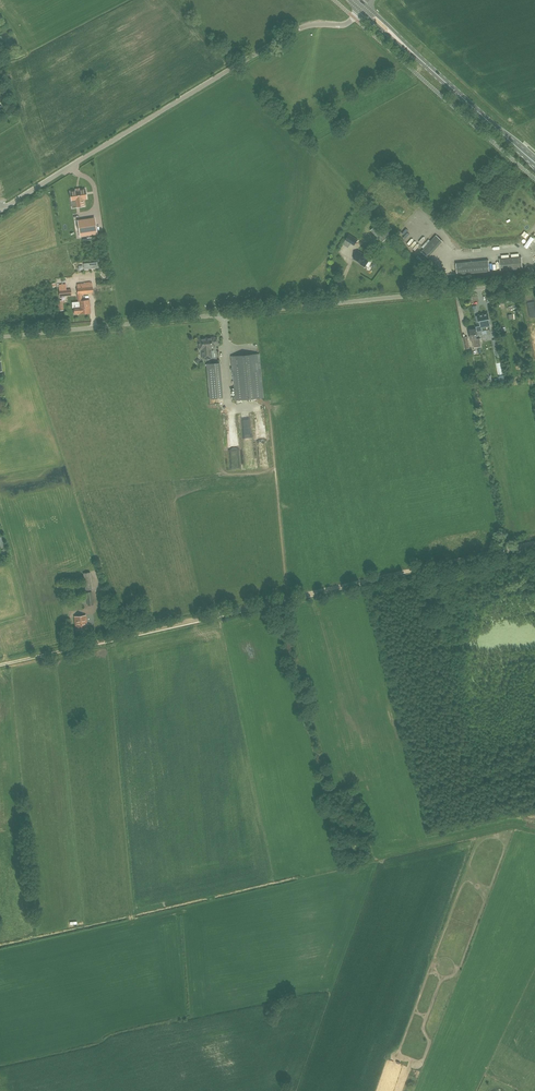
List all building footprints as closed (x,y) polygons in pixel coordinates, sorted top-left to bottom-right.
[(70,191),(71,200),(75,200),(76,207),(84,206),(83,199),(87,198),(85,189),(70,191)] [(97,233),(95,219),(78,221),(80,235),(97,233)] [(380,222),(371,230),(383,242),(391,235),(380,222)] [(346,240),(351,243),(354,245),(357,239),(349,234),(346,240)] [(420,251),(427,257),(442,241),(435,234),(420,251)] [(358,251),(354,258),(361,263),(360,264),(365,267),(370,258),(358,251)] [(497,255),(489,256),(489,259),(495,258),(496,264),(498,264),(497,255)] [(521,257),(499,259),(501,271),(523,268),(521,257)] [(456,263),(457,274),(490,271),(489,260),(456,263)] [(92,286),(92,283),(77,284),(79,309),(75,309),(75,314),(80,313),(80,314),(91,313),(89,300),(82,300),(82,294),(93,293),(92,286)] [(487,334),(492,333),(490,325),(490,324),(488,313),(479,315),(476,316),(477,323),(476,324),(478,336),(483,335),(482,331),(486,330),(487,334)] [(209,338),(198,339),(199,349),(202,349),(203,358),(212,358),(211,348),(215,348),(215,344),(218,344),(217,338),(214,338),(214,337),(209,338)] [(262,397),(258,354),(232,356),(236,400),(262,397)] [(206,364),(210,398),(223,397),(220,363),(206,364)] [(238,451),(238,439),(229,439),(230,451),(238,451)] [(86,615),(75,616),(76,629),(87,628),(86,615)]
